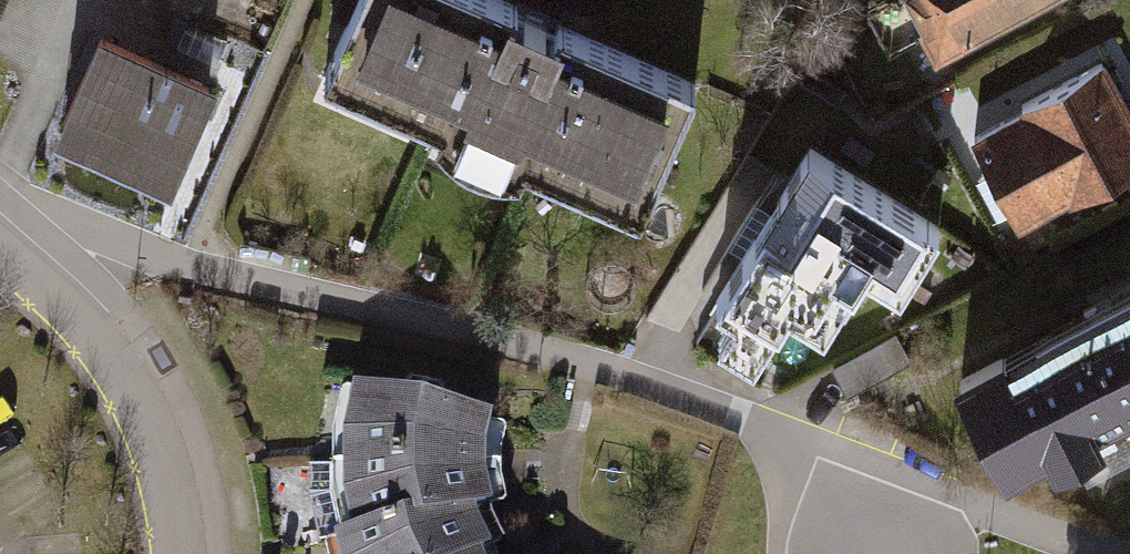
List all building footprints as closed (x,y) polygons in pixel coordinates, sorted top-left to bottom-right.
[(246,15),(252,0),(209,0),(246,15)] [(471,0),(391,0),(353,94),(432,126),(539,170),(679,227),(728,105),(471,0)] [(954,73),(1105,0),(918,0),(954,73)] [(241,101),(115,48),(70,153),(197,206),(241,101)] [(969,155),(1011,244),(1129,188),(1129,93),(1118,68),(1029,110),(1036,124),(969,155)] [(727,323),(712,348),(747,369),(780,314),(820,337),(858,273),(898,297),(939,227),(807,150),(710,313),(727,323)] [(1117,314),(1129,338),(1129,307),(1117,314)] [(959,378),(1004,465),(1041,446),(1056,474),(1112,444),(1098,417),(1129,400),(1129,350),(1109,360),(1092,327),(1012,368),(1004,354),(959,378)] [(345,436),(348,474),(502,475),(508,435),(351,399),(345,436)] [(502,475),(348,474),(354,549),(508,532),(502,475)] [(354,549),(354,553),(512,553),(508,532),(354,549)]
